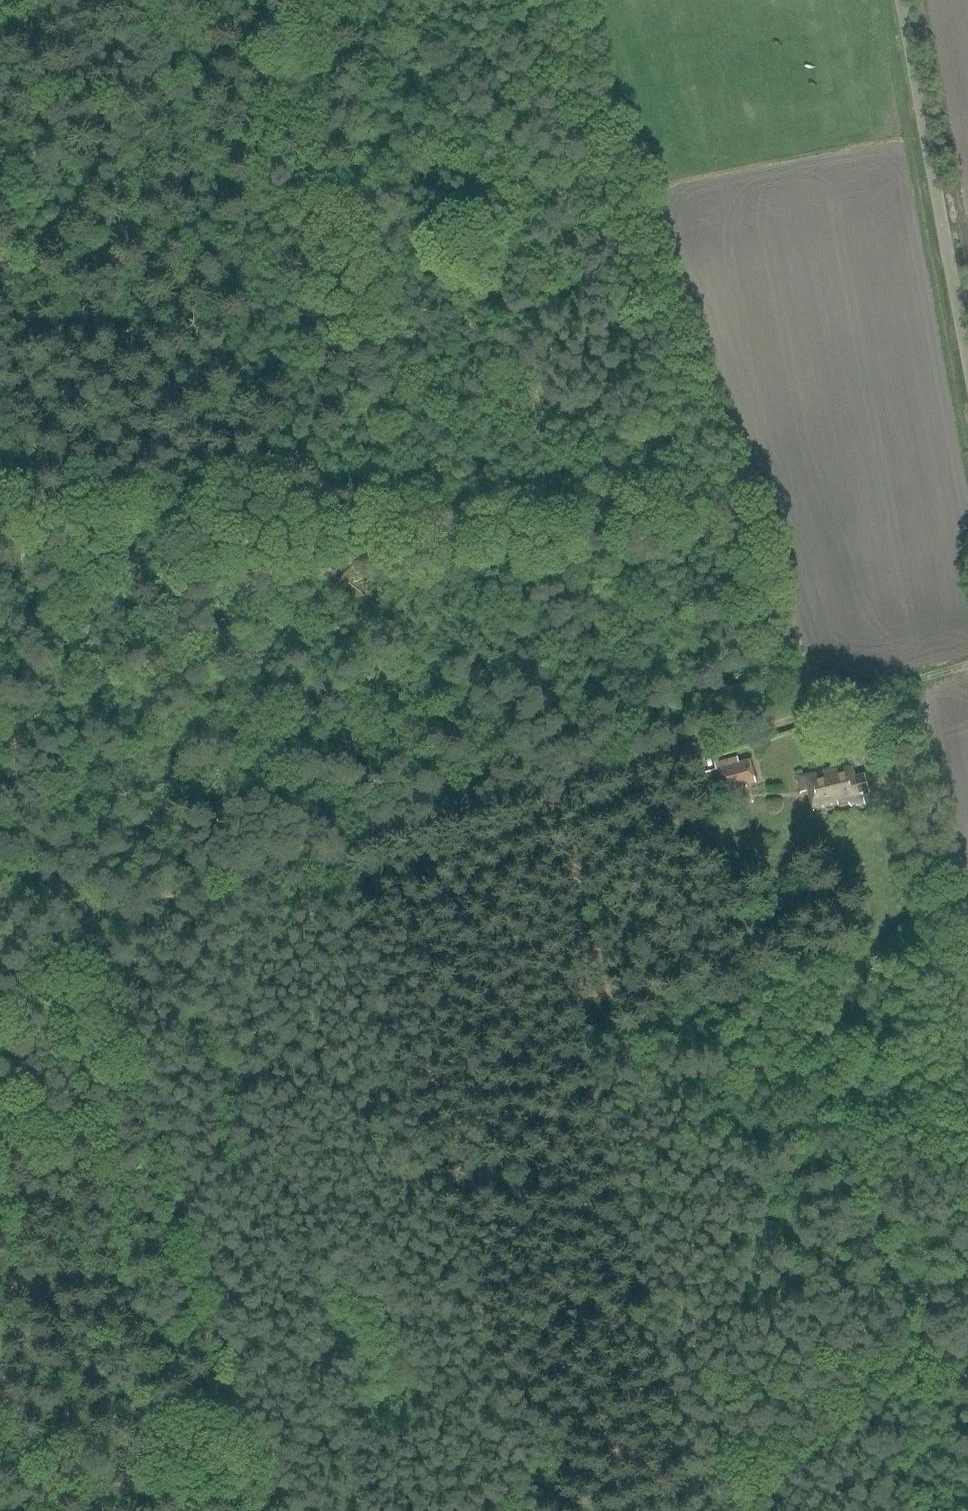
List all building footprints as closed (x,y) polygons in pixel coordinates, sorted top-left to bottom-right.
[(706,773),(712,794),(755,782),(749,760),(738,763),(737,757),(716,762),(718,770),(706,773)] [(855,777),(852,764),(851,761),(796,775),(800,793),(809,790),(814,809),(851,799),(853,808),(865,805),(862,793),(868,792),(864,775),(855,777)]
